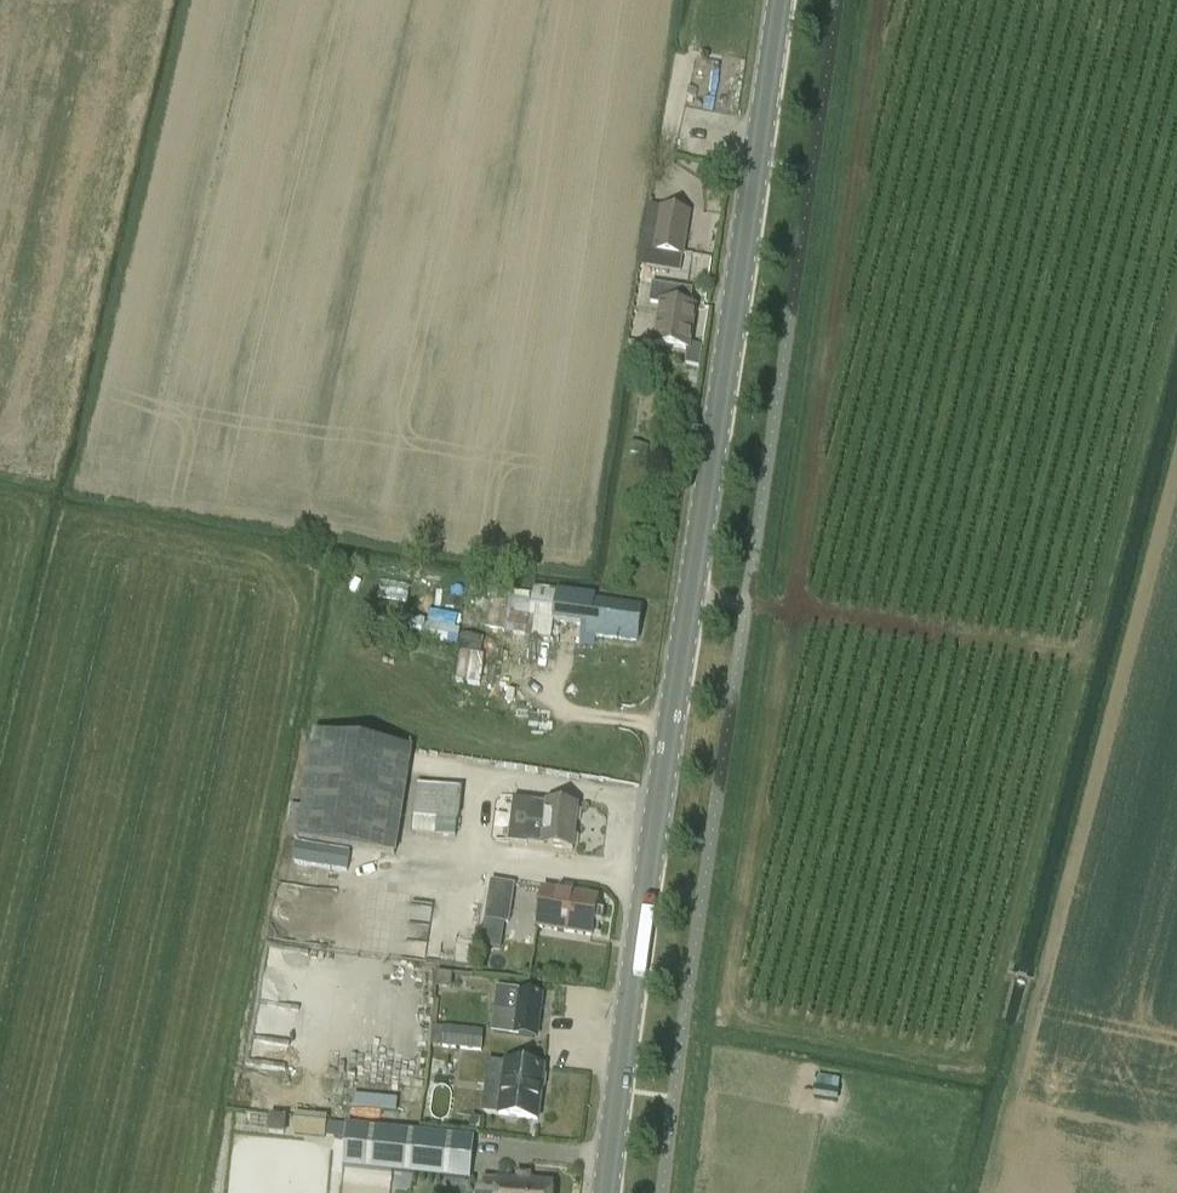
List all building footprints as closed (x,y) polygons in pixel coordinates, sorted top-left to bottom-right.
[(689,215),(648,207),(641,252),(639,266),(680,272),(683,258),(689,215)] [(690,309),(693,292),(653,285),(649,304),(661,306),(655,346),(688,351),(688,358),(700,360),(702,345),(690,343),(695,309),(690,309)] [(527,637),(527,636),(551,640),(553,628),(571,631),(570,638),(585,641),(585,637),(586,637),(637,643),(640,607),(592,601),(592,597),(559,592),(534,588),(533,595),(510,593),(504,634),(527,637)] [(489,625),(490,599),(470,598),(470,625),(489,625)] [(506,658),(509,636),(496,634),(493,656),(506,658)] [(461,654),(480,657),(483,640),(464,637),(461,654)] [(413,750),(313,734),(297,841),(396,857),(413,750)] [(411,831),(415,832),(414,833),(434,835),(434,837),(455,840),(463,790),(416,785),(411,831)] [(578,808),(546,803),(546,804),(513,799),(508,844),(541,847),(541,848),(573,852),(578,808)] [(515,886),(491,881),(484,922),(509,926),(515,886)] [(598,899),(544,890),(537,928),(592,937),(598,899)] [(506,996),(502,1021),(558,1028),(565,984),(537,979),(533,1001),(506,996)] [(444,1027),(442,1047),(481,1051),(483,1031),(444,1027)] [(498,1116),(537,1121),(544,1068),(506,1063),(498,1116)] [(813,1103),(836,1106),(838,1096),(815,1092),(813,1103)] [(343,1168),(341,1188),(399,1192),(418,1192),(420,1177),(470,1182),(474,1138),(421,1133),(425,1106),(399,1101),(350,1095),(343,1168)] [(325,1139),(327,1120),(296,1116),(294,1136),(325,1139)] [(552,1184),(498,1181),(497,1192),(551,1192),(552,1184)]
